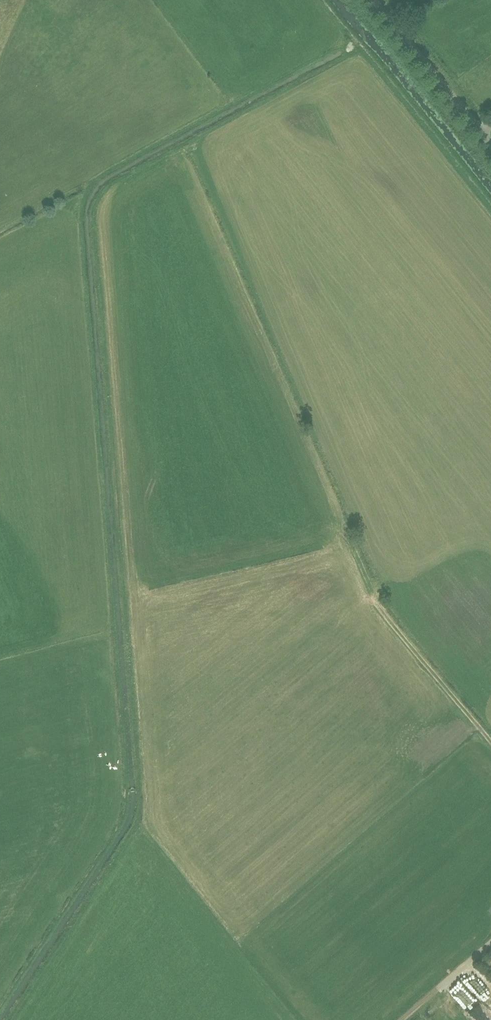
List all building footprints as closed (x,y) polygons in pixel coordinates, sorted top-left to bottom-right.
[(490,964),(490,954),(483,959),(487,966),(490,964)]
